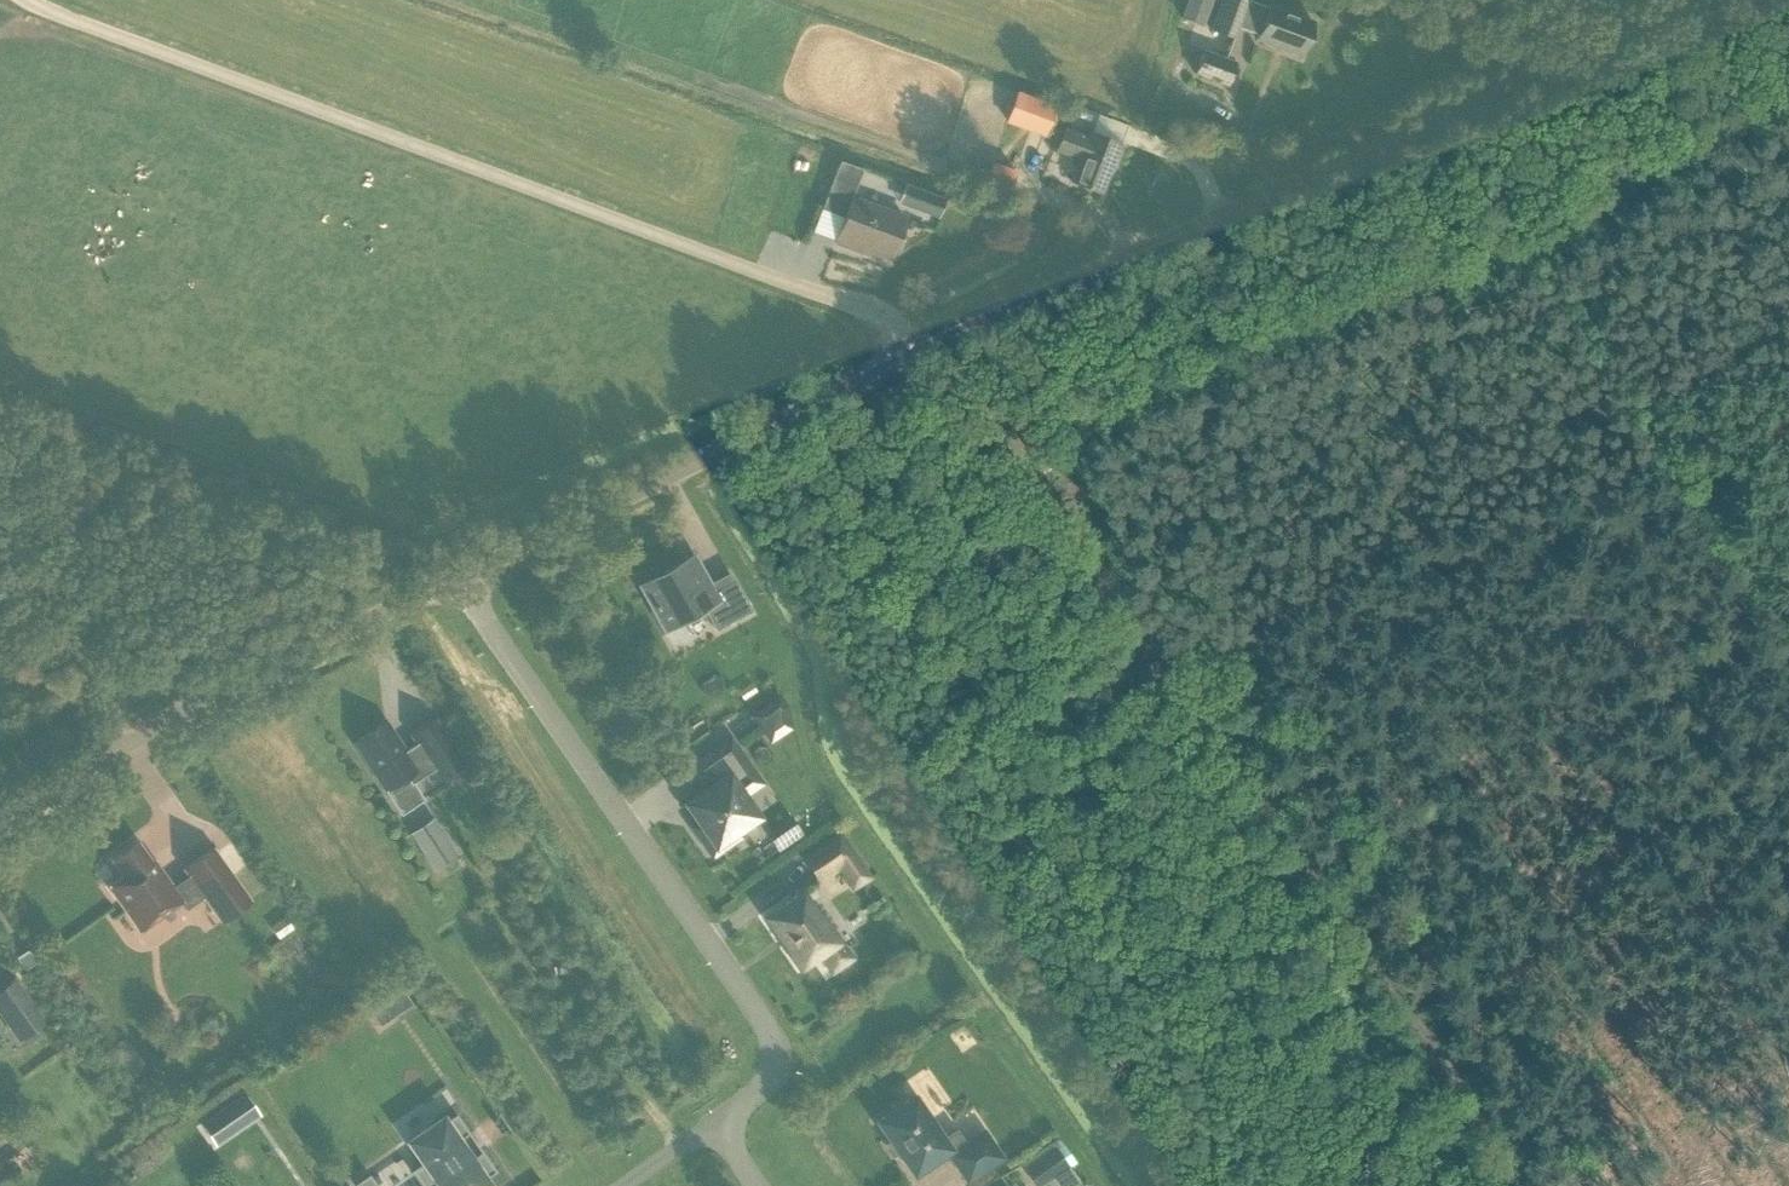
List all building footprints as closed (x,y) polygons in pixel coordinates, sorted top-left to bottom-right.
[(1201,25),(1211,0),(1184,0),(1178,16),(1201,25)] [(1270,4),(1269,6),(1253,0),(1222,0),(1211,28),(1234,37),(1238,26),(1258,33),(1257,38),(1300,54),(1313,20),(1270,4)] [(1204,49),(1195,71),(1227,83),(1236,61),(1204,49)] [(1055,103),(1014,89),(1003,121),(1043,136),(1055,103)] [(1101,192),(1120,143),(1089,131),(1087,136),(1063,127),(1054,150),(1071,156),(1071,155),(1078,158),(1070,181),(1101,192)] [(838,164),(833,176),(821,208),(843,216),(832,246),(867,259),(868,256),(887,263),(905,217),(851,197),(860,172),(838,164)] [(730,571),(710,582),(693,552),(635,584),(663,633),(704,610),(715,630),(751,610),(730,571)] [(802,713),(786,694),(765,712),(780,731),(802,713)] [(462,763),(433,719),(411,733),(417,742),(404,750),(385,721),(354,742),(385,790),(406,777),(410,784),(434,769),(440,778),(462,763)] [(746,762),(731,739),(698,762),(715,787),(688,805),(701,823),(696,827),(713,853),(739,835),(735,829),(756,815),(742,795),(754,786),(740,766),(746,762)] [(799,857),(817,883),(836,870),(850,891),(870,877),(838,830),(799,857)] [(779,834),(748,831),(747,845),(778,848),(779,834)] [(113,859),(125,876),(110,887),(140,930),(180,901),(186,909),(203,897),(221,922),(250,901),(213,848),(184,869),(188,876),(172,887),(162,874),(160,875),(136,842),(113,859)] [(818,915),(802,892),(765,916),(800,966),(820,953),(832,971),(852,957),(821,912),(818,915)] [(24,969),(35,962),(27,950),(16,957),(24,969)] [(396,1014),(411,1004),(401,988),(385,998),(396,1014)] [(4,1023),(18,1043),(46,1023),(32,1003),(4,1023)] [(27,1045),(45,1032),(41,1026),(23,1039),(27,1045)] [(260,1116),(243,1092),(214,1112),(230,1135),(260,1116)] [(951,1154),(950,1155),(968,1181),(1002,1157),(984,1131),(966,1143),(957,1129),(943,1139),(912,1095),(877,1120),(890,1139),(887,1141),(898,1156),(901,1155),(913,1174),(948,1149),(951,1154)] [(455,1113),(442,1122),(441,1121),(410,1143),(424,1163),(412,1171),(422,1185),(433,1185),(438,1183),(440,1185),(486,1185),(482,1180),(495,1171),(481,1150),(468,1159),(455,1141),(468,1132),(455,1113)] [(1054,1147),(1023,1170),(1034,1185),(1039,1185),(1068,1166),(1054,1147)] [(368,1174),(353,1184),(355,1185),(376,1185),(368,1174)]
